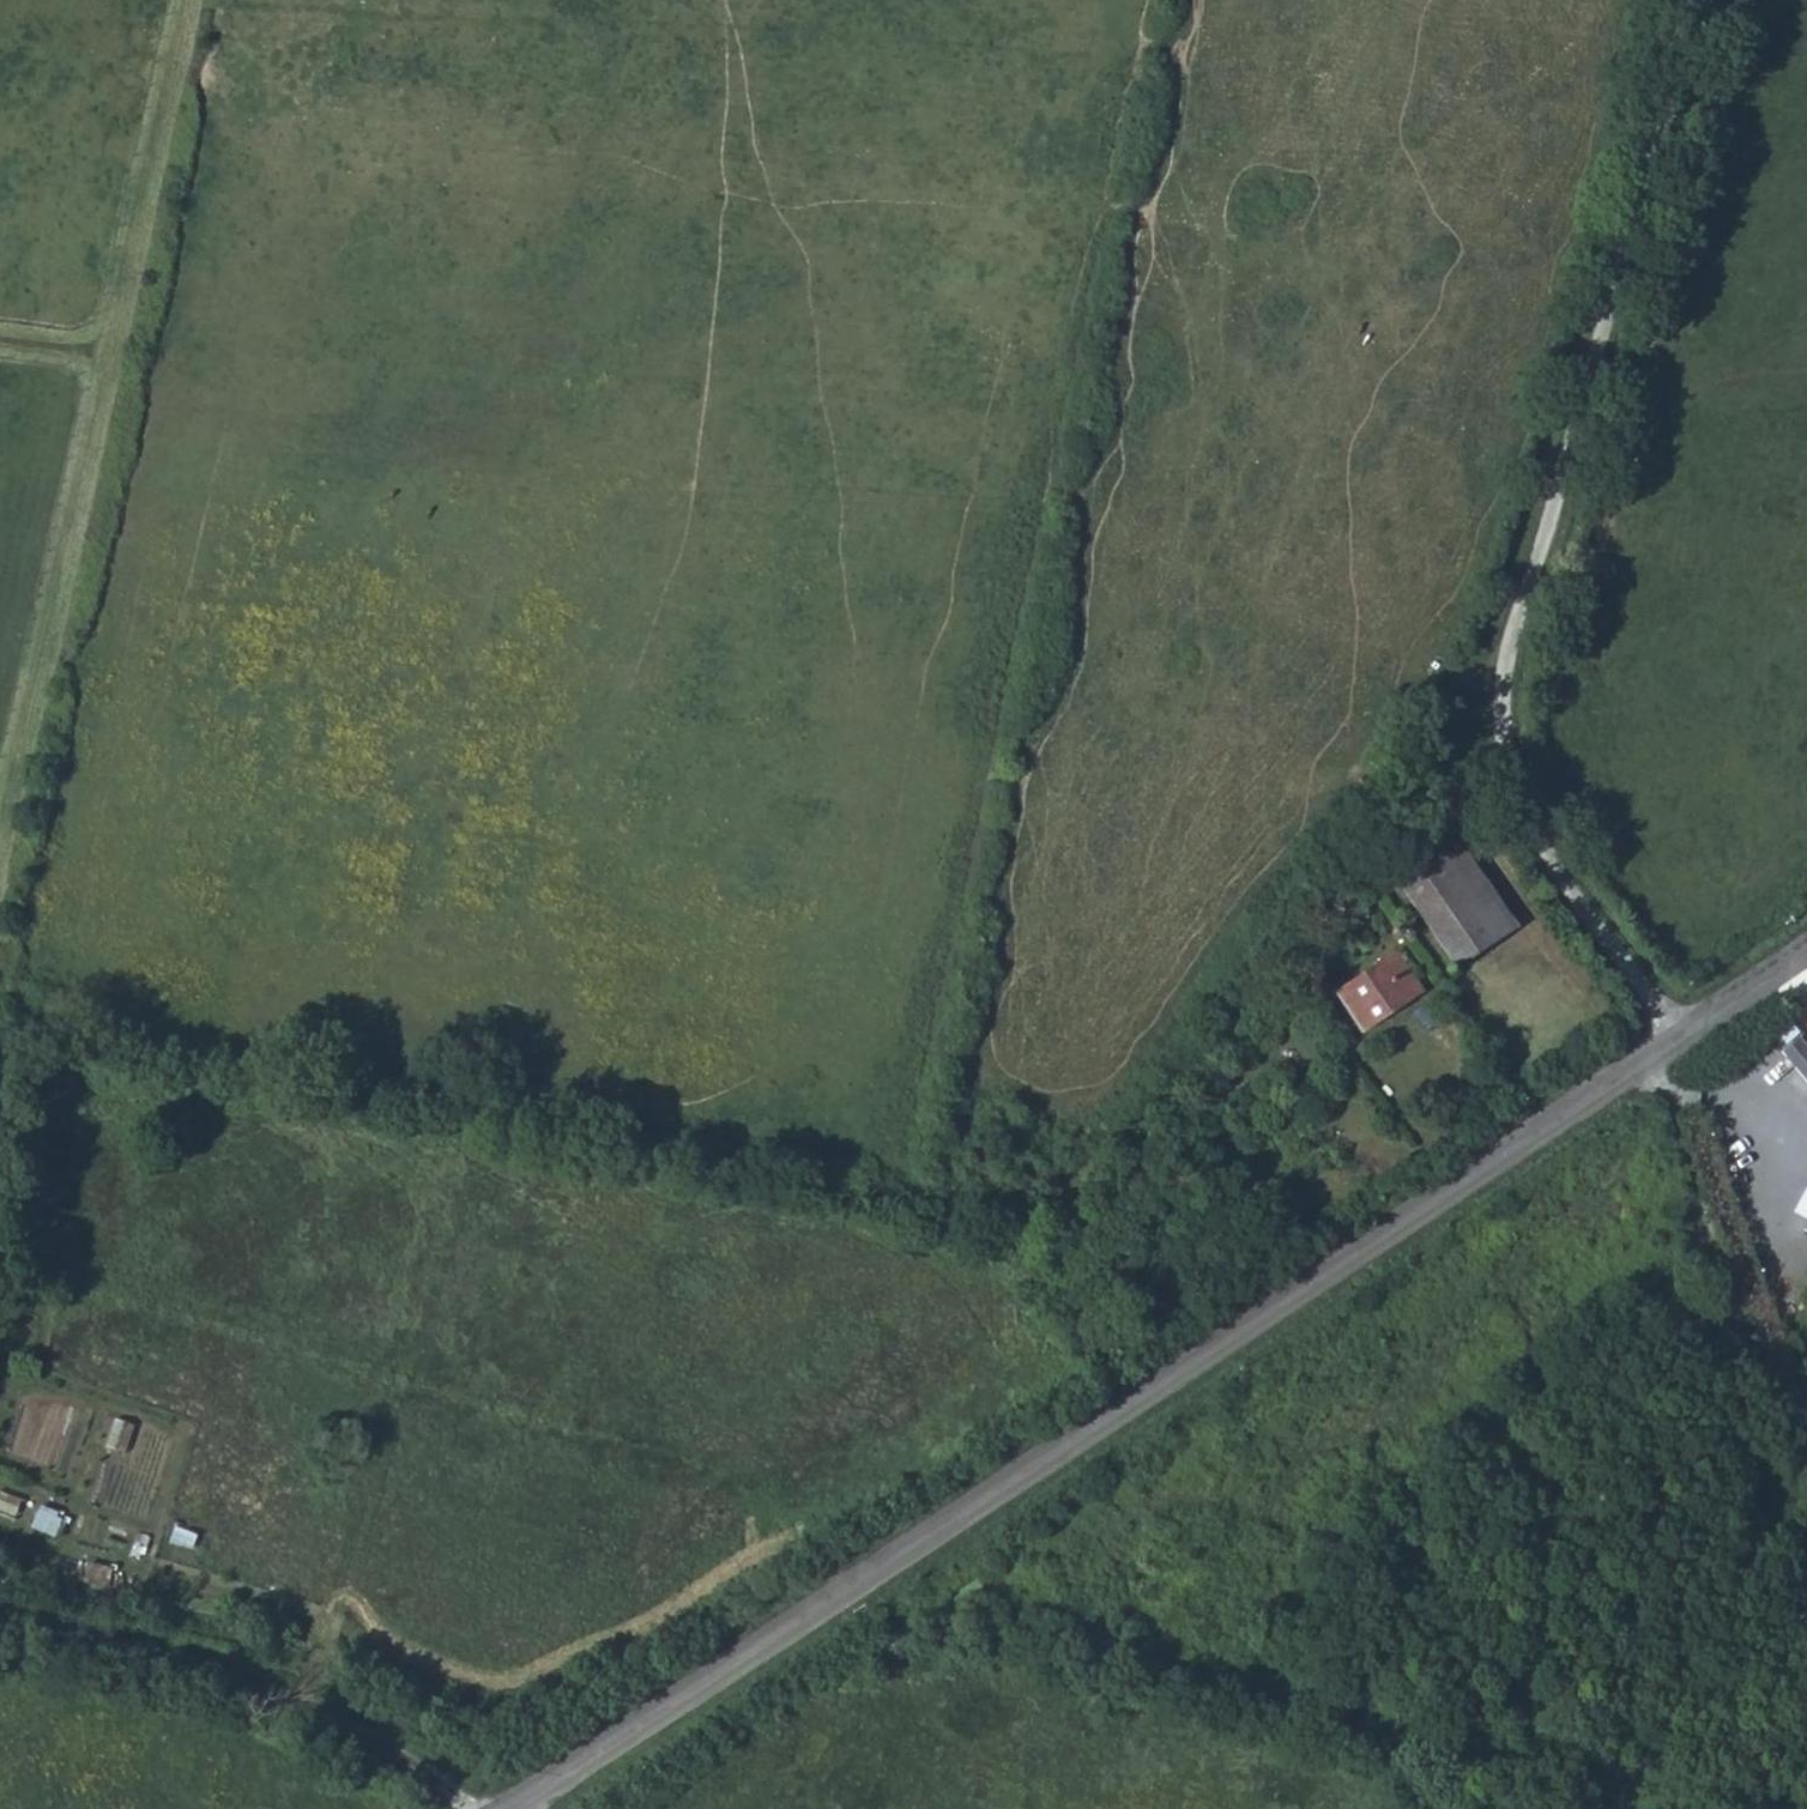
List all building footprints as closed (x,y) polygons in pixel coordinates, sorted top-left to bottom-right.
[(1528,927),(1470,835),(1412,875),(1468,963),(1528,927)] [(1436,984),(1407,942),(1345,981),(1372,1024),(1436,984)] [(1755,1082),(1794,1049),(1778,1030),(1739,1063),(1755,1082)]
